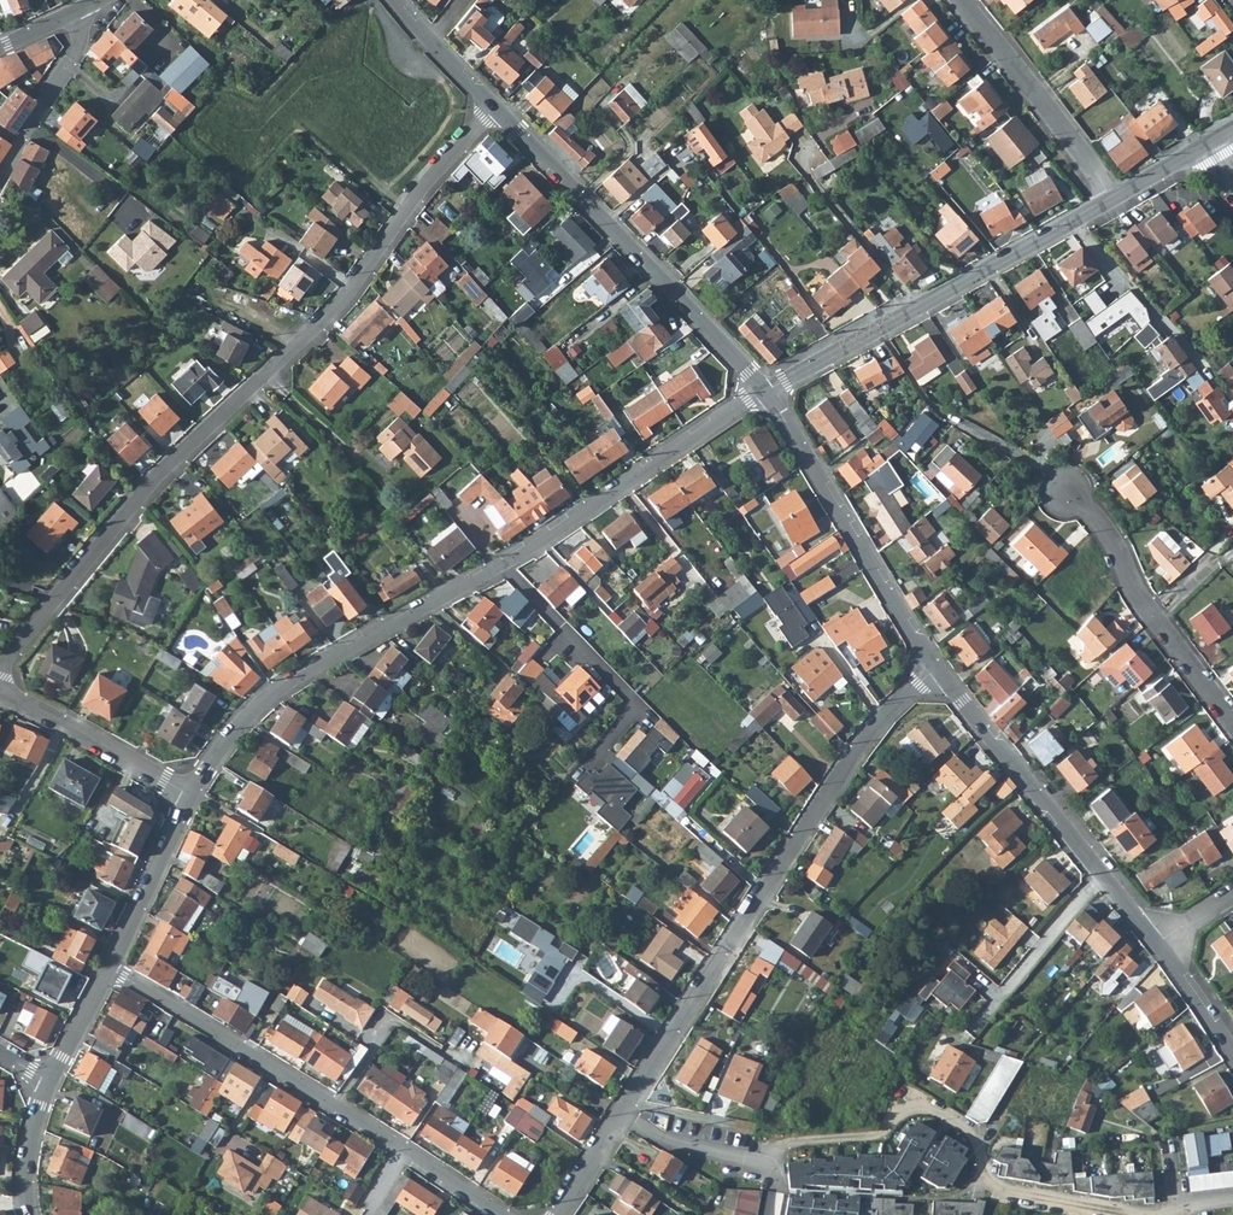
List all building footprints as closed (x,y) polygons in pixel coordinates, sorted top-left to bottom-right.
[(7,18),(13,15),(8,0),(0,0),(0,3),(7,18)] [(13,15),(27,10),(26,7),(29,6),(27,0),(8,0),(13,15)] [(204,20),(209,19),(218,26),(224,18),(227,14),(210,0),(173,0),(169,5),(197,28),(204,20)] [(336,8),(347,0),(329,0),(336,8)] [(455,25),(459,28),(457,29),(468,38),(481,48),(492,35),(489,33),(479,25),(489,12),(486,9),(482,6),(487,0),(476,0),(455,25)] [(903,0),(880,0),(889,11),(903,0)] [(1030,0),(1005,0),(1015,12),(1030,0)] [(1100,6),(1095,0),(1091,0),(1088,3),(1094,10),(1095,11),(1100,6)] [(1167,6),(1177,0),(1155,0),(1162,9),(1167,6)] [(1167,6),(1176,19),(1186,13),(1177,0),(1167,6)] [(1220,7),(1218,8),(1212,0),(1205,0),(1197,6),(1200,9),(1196,12),(1207,26),(1209,27),(1211,27),(1212,27),(1213,26),(1217,31),(1195,47),(1201,55),(1226,37),(1224,34),(1232,28),(1232,24),(1220,7)] [(792,36),(805,35),(805,33),(816,32),(816,35),(839,33),(837,7),(820,8),(804,9),(804,4),(791,5),(792,36)] [(479,25),(489,33),(501,19),(501,13),(493,5),(487,6),(486,9),(489,12),(479,25)] [(1117,36),(1125,31),(1102,5),(1100,6),(1095,11),(1111,29),(1117,36)] [(1043,48),(1070,28),(1074,34),(1084,27),(1068,6),(1032,33),(1043,48)] [(926,54),(949,34),(943,26),(940,28),(935,21),(937,19),(927,7),(908,22),(918,34),(913,38),(926,54)] [(1095,42),(1105,35),(1111,29),(1095,11),(1094,10),(1087,16),(1092,21),(1084,27),(1095,42)] [(134,11),(113,33),(131,50),(152,29),(134,11)] [(235,21),(227,14),(224,18),(232,24),(235,21)] [(197,28),(208,38),(218,26),(209,19),(204,20),(197,28)] [(940,28),(943,26),(937,19),(935,21),(940,28)] [(517,20),(483,58),(486,61),(485,62),(508,82),(518,72),(515,69),(523,60),(507,46),(524,26),(517,20)] [(680,22),(665,37),(688,62),(699,53),(681,34),(686,29),(680,22)] [(1128,49),(1140,40),(1131,28),(1125,31),(1117,36),(1128,49)] [(131,50),(113,33),(109,29),(91,48),(99,55),(92,62),(103,72),(120,54),(134,66),(140,72),(147,66),(131,50)] [(699,53),(709,64),(714,58),(686,29),(681,34),(699,53)] [(1105,35),(1110,41),(1117,36),(1111,29),(1105,35)] [(946,86),(972,65),(964,56),(960,58),(957,54),(958,53),(952,46),(954,44),(956,42),(949,34),(926,54),(920,59),(926,67),(929,65),(946,86)] [(38,42),(15,52),(27,69),(46,60),(46,59),(54,55),(46,38),(38,42)] [(292,53),(292,54),(297,48),(285,38),(280,44),(292,53)] [(280,44),(278,42),(271,50),(285,62),(292,53),(280,44)] [(190,44),(174,61),(177,64),(193,47),(190,44)] [(960,58),(964,56),(954,44),(952,46),(958,53),(957,54),(960,58)] [(159,76),(172,87),(180,93),(209,63),(193,47),(177,64),(174,61),(159,76)] [(538,67),(546,59),(533,47),(525,55),(538,67)] [(1232,87),(1232,63),(1223,50),(1200,67),(1221,96),(1232,87)] [(11,75),(14,78),(27,69),(15,52),(8,55),(0,58),(0,82),(11,75)] [(1090,70),(1085,63),(1080,66),(1073,72),(1078,79),(1090,70)] [(149,113),(168,92),(172,87),(159,76),(147,66),(140,72),(141,73),(146,78),(112,115),(128,129),(146,110),(149,113)] [(134,79),(140,72),(134,66),(128,73),(134,79)] [(811,102),(824,99),(828,98),(829,100),(845,96),(846,101),(868,94),(861,68),(824,78),(822,71),(797,78),(801,91),(802,91),(802,93),(808,91),(811,102)] [(37,70),(32,74),(38,82),(42,76),(37,70)] [(1068,86),(1084,107),(1102,94),(1106,91),(1090,70),(1078,79),(1068,86)] [(140,72),(134,79),(128,73),(121,81),(127,87),(141,73),(140,72)] [(545,75),(525,96),(552,122),(565,108),(569,104),(551,87),(554,84),(545,75)] [(257,80),(250,87),(255,91),(261,85),(257,80)] [(984,128),(1008,108),(1001,100),(999,101),(982,81),(957,101),(968,114),(974,109),(980,117),(977,120),(984,128)] [(578,94),(566,83),(560,89),(554,84),(551,87),(569,104),(572,101),(578,94)] [(625,122),(647,102),(629,83),(607,103),(625,122)] [(17,86),(16,86),(14,90),(0,108),(0,120),(15,131),(36,100),(17,86)] [(184,106),(188,100),(180,93),(172,87),(168,92),(184,106)] [(937,118),(950,107),(945,100),(931,111),(937,118)] [(1152,141),(1175,123),(1158,100),(1135,118),(1148,136),(1152,141)] [(75,101),(59,121),(80,139),(96,119),(75,101)] [(692,101),(685,106),(698,124),(702,121),(705,119),(692,101)] [(750,104),(747,107),(753,115),(757,112),(750,104)] [(161,107),(152,117),(171,133),(183,119),(167,105),(163,109),(161,107)] [(760,163),(779,149),(776,146),(783,141),(788,137),(788,136),(802,125),(792,112),(778,122),(777,121),(774,124),(763,108),(757,112),(753,115),(747,107),(737,113),(744,122),(755,138),(756,141),(753,141),(752,140),(746,144),(760,163)] [(565,108),(552,122),(557,125),(549,133),(584,166),(595,154),(588,147),(585,151),(569,135),(563,130),(571,121),(576,117),(565,108)] [(905,120),(898,126),(910,142),(922,132),(921,131),(925,128),(925,130),(943,151),(953,142),(926,110),(916,118),(911,111),(903,117),(905,120)] [(1140,142),(1148,136),(1135,118),(1130,112),(1121,118),(1131,132),(1140,142)] [(859,128),(866,139),(884,127),(876,117),(859,128)] [(1131,132),(1121,118),(1120,119),(1131,132)] [(1011,166),(1029,151),(1037,145),(1017,120),(991,141),(1011,166)] [(569,135),(577,126),(571,121),(563,130),(569,135)] [(682,136),(695,152),(703,146),(710,156),(708,158),(713,164),(714,163),(726,154),(702,121),(698,124),(691,129),(684,134),(682,136)] [(859,148),(863,146),(861,142),(866,139),(859,128),(850,134),(856,144),(859,148)] [(1122,172),(1147,152),(1140,142),(1131,132),(1120,141),(1111,129),(1097,140),(1106,151),(1122,172)] [(222,141),(213,151),(217,155),(226,145),(227,146),(234,138),(229,133),(222,141)] [(473,151),(462,163),(451,174),(457,180),(468,168),(481,183),(485,179),(494,188),(506,176),(500,170),(512,159),(488,134),(473,151)] [(12,144),(0,136),(0,162),(12,144)] [(10,177),(36,202),(42,190),(30,184),(49,150),(30,140),(10,177)] [(150,154),(155,146),(150,143),(145,150),(150,154)] [(959,157),(967,151),(969,153),(971,152),(965,145),(961,149),(962,150),(956,154),(959,157)] [(1039,163),(1046,157),(1037,145),(1029,151),(1039,163)] [(817,179),(858,154),(853,146),(828,160),(811,170),(817,179)] [(213,151),(212,150),(203,160),(208,165),(217,155),(213,151)] [(656,151),(640,163),(644,168),(650,176),(665,164),(658,153),(656,151)] [(726,154),(714,163),(720,172),(735,161),(728,152),(726,154)] [(620,166),(603,182),(621,202),(639,185),(646,180),(627,159),(620,166)] [(949,169),(942,161),(929,172),(936,180),(949,169)] [(1043,167),(1024,178),(1029,186),(1047,176),(1043,167)] [(670,170),(654,184),(661,193),(679,177),(672,168),(670,170)] [(687,187),(696,181),(688,169),(679,177),(687,187)] [(552,206),(521,173),(500,193),(516,209),(530,224),(532,226),(552,206)] [(1034,214),(1061,199),(1048,176),(1047,176),(1029,186),(1021,191),(1034,214)] [(368,213),(358,204),(361,200),(346,187),(343,190),(335,182),(322,196),(334,206),(331,209),(341,218),(344,214),(357,226),(368,213)] [(785,200),(797,189),(791,182),(777,190),(785,200)] [(785,200),(797,213),(809,203),(797,189),(785,200)] [(206,206),(223,219),(234,206),(218,192),(206,206)] [(991,234),(1001,229),(1002,232),(1025,219),(1017,208),(1010,212),(1003,200),(979,213),(991,234)] [(647,201),(631,217),(645,233),(651,228),(662,217),(647,201)] [(1215,223),(1198,201),(1189,208),(1183,212),(1182,209),(1174,215),(1191,237),(1197,231),(1200,235),(1215,223)] [(662,217),(651,228),(659,237),(663,233),(675,246),(691,232),(679,220),(689,210),(681,202),(671,212),(670,210),(662,217)] [(946,202),(939,208),(949,220),(957,214),(946,202)] [(313,222),(320,212),(314,206),(306,217),(313,222)] [(525,229),(530,224),(516,209),(511,214),(511,217),(522,229),(525,229)] [(1136,225),(1151,244),(1152,246),(1159,241),(1162,244),(1176,233),(1159,211),(1151,218),(1145,222),(1144,219),(1136,225)] [(313,222),(298,242),(321,258),(342,230),(320,212),(313,222)] [(720,214),(702,229),(718,248),(722,244),(736,232),(745,224),(741,219),(740,217),(730,225),(720,214)] [(958,254),(977,237),(957,214),(949,220),(935,233),(948,247),(950,245),(958,254)] [(436,217),(427,227),(440,242),(451,232),(436,217)] [(595,244),(568,217),(553,232),(566,246),(561,251),(573,263),(595,244)] [(125,234),(108,252),(126,270),(135,261),(144,270),(150,270),(167,254),(164,251),(176,240),(149,220),(140,228),(144,232),(137,239),(138,240),(135,243),(125,234)] [(1136,225),(1135,223),(1127,229),(1129,232),(1124,236),(1115,242),(1132,264),(1147,253),(1144,249),(1151,244),(1136,225)] [(736,232),(722,244),(728,251),(704,273),(713,282),(721,274),(728,282),(744,268),(752,261),(753,255),(745,246),(755,237),(745,224),(736,232)] [(202,245),(210,236),(196,225),(189,235),(202,245)] [(912,280),(927,268),(907,243),(904,246),(901,246),(898,243),(899,240),(902,237),(894,227),(883,236),(879,232),(875,235),(870,239),(891,265),(890,266),(905,283),(910,278),(912,280)] [(875,235),(869,229),(863,233),(869,240),(870,239),(875,235)] [(51,230),(26,254),(43,272),(57,259),(66,250),(68,248),(51,230)] [(865,293),(873,286),(866,278),(880,267),(861,245),(854,237),(840,249),(847,257),(849,259),(842,265),(859,285),(865,293)] [(277,277),(291,259),(267,241),(259,251),(247,241),(239,251),(251,260),(251,261),(262,269),(272,276),(277,277)] [(428,243),(406,263),(428,288),(438,279),(435,275),(447,264),(428,243)] [(1096,268),(1081,247),(1057,263),(1072,285),(1096,268)] [(521,281),(536,297),(553,281),(546,273),(553,267),(535,249),(529,254),(522,248),(509,260),(525,277),(521,281)] [(63,265),(73,256),(66,250),(57,259),(63,265)] [(1138,271),(1152,260),(1147,253),(1132,264),(1138,271)] [(57,286),(43,272),(26,254),(1,278),(18,296),(26,288),(39,302),(57,286)] [(612,288),(617,295),(630,285),(607,257),(591,270),(603,284),(594,291),(600,298),(612,288)] [(278,283),(278,285),(297,299),(306,287),(311,291),(323,274),(303,260),(297,267),(293,264),(278,283)] [(245,268),(256,276),(262,269),(251,261),(245,268)] [(473,270),(465,261),(461,265),(467,272),(469,274),(473,270)] [(1229,261),(1217,271),(1207,279),(1228,306),(1231,310),(1232,308),(1232,266),(1229,261)] [(434,295),(428,288),(406,263),(397,271),(403,276),(382,297),(392,306),(401,316),(420,297),(426,303),(434,295)] [(83,278),(93,288),(109,277),(97,264),(83,278)] [(829,315),(843,303),(841,301),(859,285),(842,265),(826,278),(828,280),(811,294),(829,315)] [(218,278),(214,285),(223,287),(233,271),(225,266),(218,278)] [(477,267),(473,270),(469,274),(476,282),(484,274),(477,267)] [(1054,291),(1039,268),(1014,285),(1029,308),(1037,302),(1044,312),(1031,321),(1044,340),(1060,328),(1053,317),(1055,316),(1050,310),(1055,306),(1048,295),(1054,291)] [(469,274),(467,272),(457,282),(471,297),(481,288),(476,282),(469,274)] [(214,285),(218,278),(211,274),(207,282),(214,285)] [(484,274),(476,282),(481,288),(489,280),(484,274)] [(119,287),(109,277),(93,288),(105,301),(119,287)] [(270,279),(260,293),(267,298),(277,285),(270,279)] [(444,286),(438,279),(428,288),(434,295),(436,297),(444,289),(444,286)] [(494,284),(485,293),(497,306),(507,298),(494,284)] [(657,316),(646,304),(654,297),(647,287),(628,302),(646,325),(656,317),(657,316)] [(784,292),(789,298),(797,293),(792,287),(784,292)] [(485,293),(481,288),(471,297),(478,305),(482,301),(502,323),(507,317),(501,310),(497,306),(485,293)] [(1095,288),(1084,297),(1096,313),(1107,304),(1095,288)] [(535,298),(540,304),(548,298),(543,292),(535,298)] [(802,319),(812,312),(798,292),(797,293),(789,298),(788,299),(802,319)] [(392,306),(382,297),(379,295),(340,335),(352,347),(360,339),(366,345),(374,337),(368,331),(374,325),(380,330),(387,323),(381,317),(387,312),(392,306)] [(974,313),(990,337),(1015,320),(999,296),(974,313)] [(1073,306),(1077,303),(1074,297),(1069,301),(1073,306)] [(1161,307),(1168,301),(1164,297),(1157,302),(1161,307)] [(522,320),(540,305),(540,304),(535,298),(516,313),(522,320)] [(637,332),(646,325),(628,302),(619,310),(637,332)] [(714,316),(719,321),(733,309),(728,304),(714,316)] [(1221,317),(1231,310),(1228,306),(1219,313),(1221,317)] [(520,323),(505,307),(501,310),(507,317),(512,323),(515,327),(520,323)] [(1173,321),(1180,315),(1175,309),(1168,314),(1173,321)] [(35,311),(19,322),(27,335),(44,324),(35,311)] [(755,311),(738,327),(770,362),(781,352),(772,343),(783,333),(775,324),(770,329),(755,311)] [(387,312),(381,317),(387,323),(393,317),(387,312)] [(163,325),(169,318),(162,313),(157,320),(163,325)] [(990,337),(974,313),(949,329),(966,356),(967,355),(982,345),(991,339),(990,337)] [(420,338),(401,316),(397,320),(416,342),(420,338)] [(1090,331),(1095,328),(1087,316),(1082,319),(1090,331)] [(512,323),(507,317),(502,323),(485,342),(490,347),(512,323)] [(671,337),(656,317),(646,325),(637,332),(612,351),(619,361),(634,349),(642,359),(643,358),(645,362),(657,353),(655,350),(671,337)] [(1082,319),(1080,317),(1068,325),(1078,340),(1090,331),(1082,319)] [(237,364),(253,335),(224,320),(218,331),(226,335),(220,346),(216,354),(237,364)] [(515,327),(522,335),(528,329),(522,322),(520,323),(515,327)] [(380,330),(374,325),(368,331),(374,337),(380,330)] [(1101,341),(1101,336),(1095,328),(1090,331),(1096,339),(1098,343),(1101,341)] [(522,335),(532,346),(538,340),(528,329),(522,335)] [(220,346),(226,335),(218,331),(212,341),(220,346)] [(1096,339),(1090,331),(1078,340),(1083,347),(1096,339)] [(929,335),(913,345),(915,348),(917,351),(912,354),(903,360),(916,379),(936,365),(945,360),(929,335)] [(1179,381),(1195,369),(1173,338),(1166,337),(1154,346),(1179,381)] [(477,351),(481,346),(475,340),(467,348),(474,354),(477,351)] [(538,340),(532,346),(540,355),(542,354),(546,350),(538,340)] [(22,355),(32,348),(27,341),(17,347),(22,355)] [(675,341),(668,346),(671,351),(678,346),(675,341)] [(481,346),(477,351),(482,356),(490,347),(485,342),(481,346)] [(542,354),(566,384),(578,375),(555,344),(546,350),(542,354)] [(986,351),(982,345),(967,355),(972,363),(983,357),(982,354),(986,351)] [(1023,346),(1004,359),(1020,382),(1027,377),(1034,387),(1045,380),(1044,377),(1053,372),(1043,357),(1030,365),(1027,360),(1031,357),(1023,346)] [(467,348),(443,375),(449,381),(464,365),(472,356),(474,354),(467,348)] [(0,353),(0,373),(16,362),(6,349),(0,353)] [(472,356),(477,361),(482,356),(477,351),(474,354),(472,356)] [(319,381),(317,379),(308,389),(330,408),(353,383),(359,388),(370,375),(362,368),(357,364),(348,356),(337,368),(332,363),(322,374),(324,375),(319,381)] [(472,356),(464,365),(469,369),(477,361),(472,356)] [(886,378),(875,358),(854,369),(864,389),(886,378)] [(197,360),(172,384),(190,403),(210,385),(214,389),(223,381),(208,365),(205,368),(197,360)] [(1228,362),(1216,371),(1223,380),(1232,372),(1232,368),(1228,362)] [(1134,371),(1128,364),(1118,371),(1108,378),(1114,386),(1134,371)] [(369,369),(374,374),(377,370),(372,365),(369,369)] [(469,369),(464,365),(449,381),(443,388),(450,394),(470,371),(469,369)] [(710,392),(691,365),(657,388),(672,409),(696,393),(700,399),(710,392)] [(916,379),(920,385),(940,372),(936,365),(916,379)] [(965,369),(955,376),(967,393),(977,387),(965,369)] [(1213,390),(1206,381),(1189,393),(1211,422),(1227,410),(1225,406),(1228,403),(1217,387),(1213,390)] [(1073,383),(1064,389),(1073,402),(1082,396),(1073,383)] [(576,394),(583,404),(595,395),(589,386),(576,394)] [(855,398),(848,387),(839,394),(847,405),(848,404),(855,398)] [(954,387),(943,393),(948,401),(958,395),(954,387)] [(450,394),(443,388),(422,410),(428,416),(450,394)] [(652,432),(648,426),(672,409),(657,388),(623,411),(642,438),(652,432)] [(1133,418),(1113,389),(1076,415),(1090,435),(1093,439),(1114,425),(1117,429),(1124,430),(1132,424),(1133,418)] [(398,416),(404,410),(413,401),(401,391),(386,405),(398,416)] [(156,393),(139,410),(161,434),(179,417),(156,393)] [(614,414),(598,393),(591,398),(607,419),(614,414)] [(88,405),(83,397),(78,400),(84,408),(88,405)] [(848,426),(826,398),(805,413),(818,430),(820,429),(829,440),(848,426)] [(861,421),(868,415),(855,398),(848,404),(861,421)] [(413,401),(404,410),(413,417),(421,409),(413,401)] [(19,403),(8,412),(13,412),(18,419),(18,418),(23,425),(31,419),(19,403)] [(1062,410),(1065,415),(1072,410),(1069,405),(1062,410)] [(1172,417),(1177,413),(1173,407),(1168,411),(1172,417)] [(1065,415),(1062,410),(1053,416),(1046,421),(1045,421),(1062,446),(1071,440),(1065,430),(1072,425),(1065,415)] [(8,412),(1,417),(4,422),(6,424),(2,428),(0,429),(0,452),(6,460),(11,456),(13,459),(9,462),(18,473),(31,464),(25,457),(35,449),(39,454),(50,446),(43,437),(36,442),(23,425),(18,418),(18,419),(13,412),(8,412)] [(938,424),(923,412),(902,437),(899,434),(892,442),(893,442),(904,452),(911,444),(917,449),(920,445),(938,424)] [(289,429),(274,414),(266,422),(271,428),(265,434),(263,432),(254,441),(253,440),(245,448),(262,466),(278,483),(286,475),(276,464),(282,458),(282,455),(283,454),(290,448),(297,455),(298,456),(308,446),(290,428),(289,429)] [(867,420),(870,418),(868,415),(861,421),(851,428),(860,440),(866,436),(875,429),(867,420)] [(441,458),(418,433),(416,435),(398,416),(377,436),(384,444),(379,448),(390,460),(401,450),(403,447),(408,453),(406,455),(403,457),(421,476),(441,458)] [(877,424),(870,418),(867,420),(875,429),(878,426),(877,424)] [(884,418),(877,424),(878,426),(885,433),(890,439),(898,433),(884,418)] [(126,422),(108,438),(130,462),(148,446),(126,422)] [(878,426),(875,429),(866,436),(871,443),(872,444),(885,433),(878,426)] [(777,449),(763,427),(743,440),(766,478),(771,475),(776,483),(788,475),(773,451),(777,449)] [(613,428),(589,444),(603,465),(625,451),(627,449),(613,428)] [(1014,442),(1024,435),(1021,430),(1011,437),(1014,442)] [(863,449),(871,443),(866,436),(860,440),(857,442),(862,448),(863,449)] [(262,466),(245,448),(239,441),(222,457),(224,459),(212,470),(228,486),(236,478),(240,482),(250,474),(252,476),(262,466)] [(862,448),(838,468),(852,485),(870,471),(887,458),(899,448),(893,442),(880,454),(879,453),(871,459),(863,449),(862,448)] [(579,481),(603,465),(589,444),(565,460),(579,481)] [(980,474),(947,444),(926,465),(927,466),(935,474),(958,497),(980,474)] [(287,461),(290,461),(297,455),(290,448),(283,454),(282,455),(282,458),(284,460),(287,461)] [(222,457),(210,467),(212,470),(224,459),(222,457)] [(887,458),(870,471),(877,480),(894,467),(887,458)] [(1201,485),(1210,497),(1219,490),(1232,507),(1232,459),(1201,485)] [(367,472),(370,469),(364,463),(361,466),(367,472)] [(1155,489),(1135,463),(1112,481),(1118,489),(1121,487),(1127,496),(1135,505),(1155,489)] [(98,464),(73,493),(91,509),(116,480),(98,464)] [(40,475),(45,480),(56,470),(51,465),(40,475)] [(931,478),(935,474),(927,466),(922,470),(931,478)] [(510,505),(514,509),(525,525),(550,507),(535,487),(529,479),(518,467),(510,474),(520,486),(512,491),(515,494),(506,500),(510,505)] [(529,479),(535,487),(550,507),(569,494),(554,474),(552,476),(546,467),(529,479)] [(697,467),(672,483),(689,504),(713,488),(697,467)] [(745,505),(720,472),(713,477),(738,510),(745,505)] [(514,509),(510,505),(506,500),(481,473),(459,494),(468,504),(481,493),(492,505),(493,504),(501,515),(506,523),(498,529),(497,529),(505,540),(526,525),(525,525),(514,509)] [(983,489),(989,482),(985,478),(978,485),(983,489)] [(672,483),(647,500),(664,521),(672,530),(682,523),(676,513),(689,504),(672,483)] [(897,506),(883,485),(865,497),(882,522),(890,517),(893,522),(903,516),(901,512),(897,506)] [(441,491),(437,486),(430,493),(434,497),(441,491)] [(1127,496),(1121,487),(1118,489),(1125,497),(1127,496)] [(16,509),(1,488),(0,488),(0,522),(4,527),(17,512),(16,509)] [(979,492),(975,488),(965,498),(970,503),(977,495),(979,492)] [(939,500),(943,496),(937,489),(932,493),(939,500)] [(434,497),(434,498),(444,510),(452,504),(441,491),(434,497)] [(200,538),(223,520),(201,492),(192,499),(194,501),(187,507),(188,508),(183,512),(182,511),(170,520),(189,545),(196,554),(206,546),(200,538)] [(817,532),(794,492),(771,506),(794,546),(817,532)] [(434,497),(430,493),(398,520),(402,525),(434,498),(434,497)] [(762,493),(753,499),(757,504),(766,498),(762,493)] [(951,493),(945,498),(959,512),(963,508),(960,504),(955,499),(956,498),(951,493)] [(981,499),(977,495),(970,503),(966,507),(970,511),(981,499)] [(966,507),(970,503),(965,498),(960,504),(963,508),(964,509),(966,507)] [(745,505),(738,510),(742,514),(757,504),(753,499),(745,505)] [(266,500),(259,505),(259,506),(262,510),(264,509),(270,505),(266,500)] [(71,530),(78,522),(54,501),(26,535),(46,552),(68,527),(71,530)] [(492,505),(484,510),(498,529),(506,523),(493,504),(492,505)] [(270,505),(264,509),(268,516),(274,512),(270,505)] [(378,527),(394,515),(389,507),(372,520),(378,527)] [(976,517),(970,511),(966,507),(964,509),(961,513),(973,524),(977,520),(975,518),(976,517)] [(1009,525),(991,507),(977,520),(973,524),(991,542),(1009,525)] [(646,539),(627,514),(602,533),(615,551),(629,540),(635,548),(646,539)] [(934,530),(923,515),(902,531),(914,546),(909,550),(918,561),(922,558),(924,560),(923,561),(931,571),(940,565),(942,567),(949,562),(947,559),(955,553),(947,543),(936,551),(925,538),(934,530)] [(1042,531),(1033,522),(1012,543),(1028,559),(1038,568),(1045,575),(1068,553),(1060,545),(1058,547),(1050,539),(1048,541),(1040,533),(1042,531)] [(368,527),(365,525),(353,534),(357,540),(367,533),(365,529),(368,527)] [(444,571),(474,546),(458,526),(428,551),(444,571)] [(124,579),(122,583),(117,582),(110,601),(116,603),(111,614),(142,626),(151,622),(160,600),(149,595),(158,570),(159,571),(165,566),(174,559),(152,530),(136,543),(139,545),(126,580),(124,579)] [(1048,541),(1050,539),(1042,531),(1040,533),(1048,541)] [(1162,575),(1169,582),(1190,562),(1177,549),(1179,547),(1164,531),(1161,531),(1147,544),(1153,557),(1166,571),(1162,575)] [(848,550),(837,532),(789,565),(788,565),(788,564),(780,569),(789,580),(790,581),(838,548),(842,554),(848,550)] [(183,553),(171,539),(167,542),(179,556),(183,553)] [(610,559),(592,540),(567,564),(585,583),(594,574),(610,559)] [(784,547),(779,540),(773,543),(778,551),(784,547)] [(997,550),(1003,543),(1000,540),(993,546),(997,550)] [(799,546),(788,553),(793,560),(804,553),(799,546)] [(1010,567),(989,547),(983,552),(994,564),(997,561),(1000,564),(1000,567),(1004,574),(1010,567)] [(262,555),(258,550),(233,568),(241,579),(252,570),(248,565),(253,562),(262,555)] [(788,553),(775,561),(780,569),(788,564),(793,560),(788,553)] [(757,592),(730,557),(724,562),(739,582),(722,595),(733,610),(757,592)] [(174,559),(165,566),(168,571),(177,564),(174,559)] [(680,569),(672,559),(654,573),(633,591),(642,601),(648,609),(646,611),(655,620),(662,614),(653,605),(656,603),(658,605),(676,589),(674,587),(679,582),(673,575),(680,569)] [(1038,568),(1028,559),(1023,564),(1023,567),(1029,573),(1032,573),(1038,568)] [(253,562),(248,565),(252,570),(257,567),(253,562)] [(273,569),(290,590),(298,585),(281,563),(273,569)] [(391,597),(390,597),(419,579),(424,576),(417,565),(394,579),(384,586),(382,583),(376,586),(385,601),(391,597)] [(1010,581),(1017,574),(1010,567),(1004,574),(1010,581)] [(578,586),(561,568),(537,591),(554,608),(564,599),(578,586)] [(380,580),(382,583),(384,586),(394,579),(391,574),(380,580)] [(599,579),(594,574),(585,583),(593,592),(599,586),(595,582),(599,579)] [(347,617),(366,603),(345,576),(334,584),(326,590),(343,611),(347,617)] [(835,588),(828,577),(799,594),(807,606),(814,601),(834,588),(835,588)] [(322,583),(326,590),(334,584),(329,578),(322,583)] [(218,579),(208,587),(212,593),(223,585),(218,579)] [(312,606),(326,624),(343,611),(326,590),(322,583),(306,595),(314,605),(312,606)] [(578,586),(564,599),(572,606),(585,594),(578,586)] [(611,598),(599,586),(593,592),(605,604),(611,598)] [(780,586),(762,599),(762,600),(765,603),(774,616),(775,615),(782,625),(778,628),(791,648),(808,636),(803,628),(801,629),(800,627),(805,623),(806,625),(816,618),(807,606),(799,594),(795,589),(787,595),(780,586)] [(926,597),(919,587),(904,596),(912,608),(926,597)] [(834,588),(814,601),(821,611),(840,598),(834,588)] [(962,609),(946,589),(923,607),(939,629),(958,615),(956,613),(962,609)] [(511,622),(512,622),(528,603),(516,590),(509,599),(506,596),(496,608),(503,614),(506,617),(511,622)] [(762,599),(757,592),(733,610),(740,618),(741,620),(751,613),(749,610),(762,600),(761,599),(762,599)] [(223,595),(217,600),(228,616),(232,613),(234,611),(223,595)] [(718,598),(715,595),(706,602),(718,617),(728,610),(718,598)] [(722,595),(718,598),(728,610),(730,612),(733,610),(722,595)] [(980,596),(966,606),(972,613),(985,603),(980,596)] [(496,608),(485,599),(461,627),(483,645),(490,637),(486,633),(503,614),(496,608)] [(217,600),(213,602),(224,618),(228,616),(217,600)] [(764,603),(762,600),(749,610),(751,613),(764,603)] [(1210,602),(1189,618),(1208,644),(1229,627),(1210,602)] [(659,627),(639,607),(623,622),(617,628),(634,645),(646,633),(649,637),(659,627)] [(868,626),(857,609),(840,620),(824,630),(829,637),(835,647),(845,641),(865,672),(883,660),(877,651),(886,646),(871,624),(868,626)] [(1101,622),(1103,620),(1095,611),(1093,613),(1101,622)] [(623,622),(613,612),(607,617),(617,628),(623,622)] [(232,613),(228,616),(224,618),(230,627),(232,629),(239,624),(232,613)] [(289,618),(294,624),(300,620),(295,613),(289,618)] [(1093,613),(1077,632),(1076,633),(1083,641),(1082,649),(1078,653),(1087,662),(1123,630),(1113,619),(1105,627),(1101,622),(1093,613)] [(287,614),(274,624),(293,650),(310,638),(309,637),(315,633),(304,617),(300,620),(294,624),(289,618),(287,614)] [(981,615),(976,619),(980,623),(985,619),(981,615)] [(838,616),(821,626),(824,630),(840,620),(838,616)] [(511,622),(506,617),(502,622),(507,627),(511,622)] [(1021,624),(1016,618),(996,636),(1001,642),(1002,641),(1017,628),(1021,624)] [(971,624),(971,623),(948,641),(966,663),(988,646),(987,643),(989,641),(987,636),(975,621),(971,624)] [(280,660),(293,650),(274,624),(272,622),(248,640),(267,665),(278,657),(280,660)] [(450,639),(434,626),(414,652),(430,665),(450,639)] [(694,638),(687,631),(677,641),(684,647),(694,638)] [(224,661),(208,676),(240,696),(259,676),(240,658),(247,650),(237,636),(236,635),(227,645),(217,655),(224,661)] [(534,642),(526,635),(521,641),(527,646),(529,647),(534,642)] [(493,639),(490,637),(483,645),(488,650),(496,641),(493,639)] [(136,644),(135,648),(147,654),(149,650),(153,652),(156,647),(146,641),(143,647),(141,646),(136,644)] [(527,646),(521,641),(513,651),(519,656),(527,646)] [(540,646),(534,642),(529,647),(518,660),(524,665),(529,659),(540,646)] [(1140,659),(1134,652),(1125,642),(1098,666),(1115,686),(1125,677),(1134,687),(1154,668),(1148,661),(1145,664),(1140,659)] [(70,687),(84,659),(52,643),(39,671),(70,687)] [(720,653),(712,644),(701,655),(709,664),(720,653)] [(163,649),(161,648),(156,656),(176,669),(181,660),(163,649)] [(822,649),(814,648),(793,666),(802,676),(800,678),(803,682),(798,686),(812,702),(832,683),(830,681),(840,673),(822,649)] [(407,661),(391,649),(366,679),(385,692),(393,682),(401,688),(409,678),(399,670),(407,661)] [(278,657),(267,665),(269,668),(280,660),(278,657)] [(1000,704),(1018,687),(992,658),(974,675),(982,683),(985,687),(1000,704)] [(557,690),(541,673),(544,670),(529,659),(524,665),(518,673),(532,685),(532,684),(540,691),(563,710),(576,724),(577,726),(579,725),(585,719),(576,710),(600,688),(580,668),(557,690)] [(524,665),(518,660),(511,669),(517,674),(518,673),(524,665)] [(1056,672),(1049,664),(1045,660),(1038,666),(1044,673),(1041,676),(1047,682),(1048,681),(1055,689),(1051,692),(1057,699),(1062,694),(1065,690),(1053,676),(1056,672)] [(793,666),(790,668),(800,678),(802,676),(793,666)] [(1031,674),(1024,667),(1018,672),(1025,680),(1030,675),(1031,674)] [(126,689),(99,673),(82,702),(110,718),(126,689)] [(840,673),(830,681),(832,683),(841,675),(840,673)] [(1030,675),(1025,680),(1018,687),(1000,704),(989,715),(1012,744),(1025,731),(1017,723),(1019,721),(1016,718),(1010,713),(1025,699),(1023,698),(1039,683),(1030,675)] [(1167,683),(1162,676),(1141,692),(1146,699),(1148,698),(1166,722),(1187,706),(1169,682),(1167,683)] [(522,691),(506,677),(490,696),(496,701),(488,710),(509,728),(525,708),(515,700),(522,691)] [(385,692),(366,679),(347,705),(363,716),(369,720),(374,714),(381,719),(389,708),(392,698),(385,692)] [(195,683),(179,709),(199,721),(215,695),(195,683)] [(785,691),(779,685),(748,714),(754,720),(760,727),(781,708),(793,721),(804,711),(785,691)] [(563,710),(540,691),(532,701),(554,720),(556,718),(563,710)] [(1069,701),(1062,694),(1057,699),(1045,710),(1053,718),(1069,701)] [(347,705),(344,703),(329,725),(315,715),(310,723),(323,732),(326,734),(352,751),(372,722),(369,720),(363,716),(347,705)] [(450,720),(427,703),(417,716),(426,723),(441,734),(450,720)] [(186,739),(188,739),(199,721),(179,709),(173,706),(170,710),(157,731),(182,746),(186,739)] [(310,723),(287,708),(269,733),(289,746),(290,744),(301,728),(318,740),(323,732),(310,723)] [(842,727),(824,708),(816,715),(835,734),(842,727)] [(576,724),(563,710),(556,718),(568,732),(576,724)] [(835,734),(816,715),(810,721),(828,740),(835,734)] [(458,721),(454,718),(441,734),(446,737),(458,721)] [(665,753),(679,737),(661,718),(645,736),(642,733),(639,737),(635,734),(616,756),(617,757),(638,774),(650,759),(649,757),(657,747),(665,753)] [(760,727),(754,720),(726,747),(732,753),(755,730),(758,733),(762,729),(760,727)] [(940,740),(924,720),(905,735),(906,736),(899,742),(914,762),(922,756),(928,763),(950,746),(943,737),(940,740)] [(441,734),(426,723),(420,730),(436,741),(438,738),(443,741),(446,737),(441,734)] [(1185,771),(1192,766),(1218,747),(1212,739),(1208,742),(1194,723),(1165,745),(1185,771)] [(4,749),(39,765),(48,743),(14,727),(4,749)] [(301,728),(290,744),(298,748),(308,733),(301,728)] [(1058,743),(1046,728),(1028,743),(1044,763),(1062,748),(1073,739),(1068,733),(1059,740),(1060,742),(1058,743)] [(278,749),(265,741),(247,770),(264,780),(277,759),(273,756),(278,749)] [(1069,754),(1076,749),(1072,744),(1065,749),(1069,754)] [(426,760),(404,745),(399,752),(421,767),(422,765),(426,760)] [(1192,766),(1213,794),(1232,779),(1232,776),(1222,761),(1220,763),(1218,760),(1220,758),(1224,755),(1218,747),(1192,766)] [(1080,754),(1076,749),(1069,754),(1056,764),(1076,789),(1095,773),(1085,760),(1080,754)] [(708,762),(696,750),(694,752),(691,755),(704,766),(708,762)] [(1085,760),(1091,755),(1088,751),(1084,751),(1080,754),(1085,760)] [(1138,756),(1143,762),(1149,757),(1145,751),(1138,756)] [(310,765),(291,754),(286,762),(305,773),(310,765)] [(811,779),(788,756),(771,773),(794,796),(811,779)] [(969,772),(954,756),(932,777),(940,786),(942,784),(956,798),(982,773),(975,766),(969,772)] [(638,774),(617,757),(610,766),(637,790),(646,797),(648,795),(654,788),(638,774)] [(432,765),(426,760),(422,765),(429,770),(432,765)] [(83,776),(85,772),(64,761),(49,788),(84,807),(97,783),(83,776)] [(629,819),(631,816),(621,808),(637,790),(610,766),(608,764),(599,775),(594,771),(591,776),(586,772),(574,785),(587,796),(590,792),(604,803),(596,813),(615,829),(618,832),(620,829),(629,819)] [(694,773),(684,765),(660,794),(659,795),(665,799),(665,801),(669,804),(668,805),(678,813),(709,778),(698,769),(694,773)] [(923,775),(920,772),(914,774),(909,778),(914,782),(904,791),(880,770),(873,778),(896,798),(903,803),(919,788),(917,786),(922,779),(923,775)] [(83,776),(97,783),(99,780),(85,772),(83,776)] [(995,781),(986,772),(956,798),(941,813),(957,829),(976,811),(971,805),(995,781)] [(873,778),(866,786),(869,788),(860,798),(850,810),(871,828),(896,798),(873,778)] [(1016,787),(1008,778),(992,792),(1001,801),(1014,789),(1016,787)] [(273,797),(250,782),(240,798),(243,800),(238,809),(258,822),(273,797)] [(407,786),(402,783),(394,795),(399,798),(407,786)] [(415,791),(407,786),(399,798),(390,812),(397,817),(415,791)] [(779,810),(752,786),(744,795),(771,819),(779,810)] [(869,788),(866,786),(858,796),(860,798),(869,788)] [(1129,814),(1109,787),(1090,802),(1110,828),(1129,814)] [(659,792),(654,788),(648,795),(655,801),(674,818),(678,813),(668,805),(669,804),(665,801),(665,799),(659,795),(660,794),(659,792)] [(116,848),(137,858),(155,820),(150,808),(115,789),(106,806),(131,819),(116,848)] [(1160,804),(1166,799),(1160,792),(1154,796),(1160,804)] [(655,801),(648,795),(646,797),(631,816),(629,819),(636,824),(655,801)] [(768,828),(745,807),(722,831),(743,851),(750,843),(759,834),(761,836),(768,828)] [(1022,824),(1007,807),(977,835),(988,846),(995,854),(992,857),(1003,869),(1026,848),(1012,833),(1022,824)] [(534,814),(528,810),(522,817),(529,822),(534,814)] [(1129,814),(1110,828),(1129,855),(1153,837),(1134,810),(1129,814)] [(251,831),(225,816),(222,820),(228,824),(215,845),(216,846),(235,857),(243,861),(249,851),(252,852),(257,844),(255,841),(247,836),(251,831)] [(1219,830),(1232,852),(1232,825),(1230,823),(1219,830)] [(1204,829),(1179,846),(1189,861),(1197,856),(1203,865),(1220,854),(1215,845),(1223,839),(1213,824),(1205,829),(1204,829)] [(845,834),(835,827),(812,864),(827,873),(834,863),(836,864),(846,849),(855,856),(862,848),(845,834)] [(868,841),(850,827),(845,834),(862,848),(868,841)] [(618,832),(615,829),(584,868),(591,872),(617,840),(621,843),(622,842),(625,844),(628,840),(625,838),(618,832)] [(628,835),(620,829),(618,832),(625,838),(628,835)] [(203,837),(191,832),(178,858),(187,862),(189,864),(184,874),(217,894),(224,884),(208,875),(208,876),(200,872),(209,853),(214,844),(203,837)] [(91,838),(87,836),(84,841),(91,844),(93,839),(91,838)] [(278,843),(267,837),(262,846),(273,852),(278,843)] [(893,840),(888,837),(881,847),(886,850),(893,840)] [(351,846),(339,839),(328,857),(330,859),(340,865),(351,846)] [(13,841),(0,843),(0,851),(9,850),(13,841)] [(122,890),(137,858),(116,848),(102,842),(101,844),(96,841),(95,843),(96,844),(95,846),(107,852),(106,855),(102,854),(95,869),(96,870),(93,877),(122,890)] [(299,856),(278,843),(273,852),(294,865),(299,856)] [(723,861),(702,843),(694,852),(705,861),(700,866),(710,875),(700,885),(720,902),(738,882),(719,865),(723,861)] [(753,845),(750,843),(743,851),(745,853),(753,845)] [(362,849),(353,844),(351,846),(348,852),(356,860),(358,856),(362,849)] [(382,852),(368,844),(364,850),(379,858),(382,852)] [(1156,848),(1161,854),(1167,850),(1163,844),(1156,848)] [(235,857),(216,846),(211,855),(230,866),(235,857)] [(995,854),(988,846),(985,849),(992,857),(995,854)] [(1179,846),(1136,874),(1145,889),(1189,861),(1179,846)] [(374,856),(362,849),(358,856),(370,863),(374,856)] [(582,869),(587,862),(578,855),(572,862),(582,869)] [(379,859),(374,856),(370,863),(376,866),(379,859)] [(340,865),(330,859),(325,868),(334,873),(340,865)] [(1058,875),(1044,859),(1023,878),(1048,905),(1068,885),(1058,875)] [(696,881),(684,871),(677,879),(687,887),(690,889),(696,881)] [(1070,883),(1060,873),(1058,875),(1068,885),(1070,883)] [(210,897),(182,879),(156,918),(161,921),(185,935),(189,929),(210,897)] [(399,885),(392,881),(386,889),(388,890),(394,894),(399,885)] [(353,890),(344,884),(340,891),(349,897),(353,890)] [(111,911),(114,904),(100,896),(102,891),(91,885),(88,891),(81,904),(74,918),(98,930),(107,912),(111,911)] [(632,885),(624,896),(652,915),(658,906),(642,895),(643,892),(632,885)] [(690,889),(687,887),(671,908),(679,914),(675,919),(697,936),(717,911),(690,889)] [(821,894),(815,889),(807,898),(813,903),(821,894)] [(394,894),(388,890),(384,897),(390,900),(394,894)] [(22,898),(12,893),(4,907),(15,912),(22,898)] [(77,902),(70,916),(74,918),(81,904),(77,902)] [(1120,917),(1113,910),(1102,922),(1101,921),(1084,941),(1102,958),(1119,939),(1115,934),(1109,928),(1112,925),(1120,917)] [(101,931),(111,911),(107,912),(98,930),(101,931)] [(812,914),(811,913),(800,928),(801,930),(812,914)] [(831,927),(812,914),(801,930),(800,928),(789,944),(809,958),(831,927)] [(571,961),(578,951),(563,942),(558,950),(549,945),(554,936),(520,915),(509,932),(529,944),(530,943),(538,949),(534,955),(541,959),(526,982),(546,995),(554,982),(553,982),(564,963),(562,962),(565,957),(571,961)] [(994,918),(983,930),(996,941),(992,945),(984,938),(972,952),(992,969),(1011,947),(1027,928),(1013,916),(1004,927),(994,918)] [(185,935),(161,921),(156,930),(144,952),(165,963),(171,950),(180,954),(189,937),(185,935)] [(1109,928),(1115,934),(1118,931),(1112,925),(1109,928)] [(98,936),(80,927),(78,933),(95,941),(98,936)] [(682,941),(662,927),(639,959),(670,981),(683,963),(670,954),(674,947),(677,949),(682,941)] [(78,933),(68,928),(63,938),(72,943),(78,933)] [(1232,929),(1210,945),(1230,972),(1232,970),(1232,930),(1232,929)] [(71,970),(79,974),(95,941),(78,933),(72,943),(63,938),(51,960),(71,970)] [(328,944),(309,933),(305,938),(318,946),(313,954),(318,957),(328,944)] [(621,946),(605,934),(599,941),(616,953),(621,946)] [(318,946),(305,938),(300,946),(313,954),(318,946)] [(783,950),(769,940),(753,966),(768,975),(778,959),(783,950)] [(1101,995),(1101,996),(1109,995),(1116,986),(1113,983),(1114,981),(1122,972),(1128,978),(1138,966),(1126,955),(1131,949),(1122,941),(1102,965),(1093,975),(1102,982),(1101,983),(1101,984),(1101,986),(1101,988),(1101,990),(1101,995)] [(50,959),(30,949),(21,966),(41,976),(33,992),(57,1004),(71,976),(68,974),(71,970),(51,960),(50,959)] [(1082,953),(1077,949),(1064,965),(1069,969),(1082,953)] [(817,974),(783,950),(778,959),(811,982),(817,974)] [(165,963),(144,952),(134,970),(166,988),(177,970),(171,967),(171,966),(165,963)] [(946,968),(949,970),(939,982),(932,976),(917,994),(910,990),(894,1011),(905,1018),(916,1002),(919,1005),(922,999),(924,1001),(930,994),(946,1007),(949,1003),(958,1010),(965,1002),(975,991),(968,985),(964,986),(964,982),(964,981),(970,974),(953,960),(946,968)] [(262,967),(255,963),(249,974),(255,977),(262,967)] [(623,970),(636,980),(623,998),(645,1014),(658,996),(656,994),(661,987),(639,970),(628,963),(623,970)] [(420,970),(413,965),(401,985),(407,989),(420,970)] [(768,975),(753,966),(749,974),(764,983),(768,975)] [(233,982),(237,975),(224,968),(220,975),(233,982)] [(588,978),(581,973),(578,978),(585,983),(588,978)] [(216,977),(210,974),(203,986),(205,987),(209,990),(212,984),(216,977)] [(834,986),(817,974),(811,982),(828,995),(830,992),(834,986)] [(861,985),(846,975),(839,985),(854,995),(855,995),(864,1000),(873,986),(865,980),(861,985)] [(19,991),(21,986),(0,976),(0,981),(14,989),(19,991)] [(355,1000),(322,980),(312,997),(327,1006),(334,1010),(345,1017),(344,1018),(354,1025),(366,1005),(356,998),(355,1000)] [(268,993),(246,981),(240,990),(232,985),(228,994),(212,984),(209,990),(223,998),(253,1015),(255,1016),(268,993)] [(191,988),(181,982),(175,993),(185,998),(191,988)] [(203,986),(195,982),(191,988),(185,998),(184,1000),(193,1006),(205,987),(203,986)] [(307,993),(294,985),(286,998),(288,999),(299,1006),(307,993)] [(400,989),(394,985),(390,991),(397,995),(390,1005),(399,1012),(401,1010),(408,1015),(434,1032),(441,1021),(411,1001),(413,998),(400,989)] [(146,999),(124,987),(108,1016),(130,1029),(138,1014),(146,999)] [(1173,1012),(1155,987),(1143,995),(1134,987),(1123,999),(1116,1007),(1121,1012),(1130,1005),(1133,1003),(1144,1018),(1137,1023),(1136,1028),(1139,1032),(1143,1033),(1151,1027),(1151,1028),(1173,1012)] [(31,1001),(33,998),(31,997),(19,991),(14,989),(11,995),(23,1001),(25,998),(31,1001)] [(8,996),(0,992),(0,1012),(8,996)] [(432,994),(427,993),(422,1000),(427,1003),(432,994)] [(286,998),(281,994),(271,1009),(278,1014),(288,999),(286,998)] [(844,1002),(835,996),(831,1002),(840,1009),(844,1002)] [(253,1015),(223,998),(213,1015),(243,1032),(241,1035),(248,1039),(256,1026),(249,1022),(253,1015)] [(28,1026),(24,1034),(44,1044),(51,1029),(49,1028),(55,1016),(27,1002),(23,1010),(17,1021),(28,1026)] [(497,1020),(479,1008),(470,1022),(488,1034),(482,1043),(507,1058),(514,1048),(512,1046),(520,1034),(497,1020)] [(148,1020),(138,1014),(130,1029),(137,1033),(140,1034),(148,1020)] [(270,1041),(304,1062),(305,1061),(321,1036),(322,1036),(287,1014),(275,1032),(269,1028),(263,1036),(270,1041)] [(542,1024),(555,1033),(562,1022),(549,1014),(542,1024)] [(603,1046),(626,1061),(642,1036),(611,1015),(602,1030),(610,1035),(603,1046)] [(51,1029),(58,1017),(55,1016),(49,1028),(51,1029)] [(130,1029),(108,1016),(91,1047),(116,1061),(121,1051),(126,1054),(137,1033),(130,1029)] [(577,1032),(562,1022),(555,1033),(570,1043),(577,1032)] [(1199,1051),(1182,1024),(1160,1038),(1166,1047),(1157,1053),(1167,1068),(1176,1062),(1181,1070),(1198,1060),(1194,1054),(1199,1051)] [(27,1041),(14,1033),(10,1040),(23,1048),(27,1041)] [(738,1036),(733,1033),(729,1040),(734,1042),(738,1036)] [(522,1035),(520,1034),(512,1046),(514,1048),(522,1035)] [(228,1059),(213,1050),(189,1036),(182,1048),(192,1054),(190,1057),(204,1065),(201,1070),(208,1075),(216,1080),(222,1070),(228,1059)] [(351,1056),(321,1036),(305,1061),(334,1081),(339,1074),(347,1079),(367,1050),(359,1044),(351,1056)] [(418,1042),(408,1036),(404,1042),(414,1048),(418,1042)] [(166,1050),(146,1038),(142,1044),(162,1056),(173,1063),(177,1057),(166,1050)] [(721,1050),(702,1038),(675,1080),(696,1093),(717,1058),(716,1057),(721,1050)] [(426,1048),(418,1042),(414,1048),(422,1053),(423,1053),(426,1048)] [(507,1058),(482,1043),(475,1054),(512,1078),(502,1093),(513,1100),(530,1074),(507,1059),(507,1058)] [(992,1051),(971,1044),(965,1051),(973,1055),(997,1063),(1002,1055),(992,1051)] [(974,1062),(948,1046),(929,1077),(955,1093),(974,1062)] [(116,1061),(91,1047),(74,1076),(97,1090),(109,1067),(116,1071),(126,1077),(131,1070),(121,1064),(116,1061)] [(443,1059),(426,1048),(423,1053),(440,1064),(443,1059)] [(615,1068),(586,1049),(580,1059),(574,1069),(603,1087),(615,1068)] [(1017,1054),(1005,1050),(1004,1055),(1015,1059),(1017,1054)] [(126,1054),(121,1051),(116,1061),(121,1064),(126,1054)] [(1203,1057),(1199,1051),(1194,1054),(1198,1060),(1203,1057)] [(566,1053),(561,1061),(574,1069),(580,1059),(569,1052),(566,1053)] [(745,1060),(735,1055),(718,1094),(756,1110),(767,1086),(739,1074),(745,1060)] [(986,1122),(1022,1062),(1015,1059),(1004,1055),(1002,1055),(997,1063),(964,1116),(977,1123),(986,1122)] [(235,1063),(228,1059),(222,1070),(229,1074),(235,1063)] [(1038,1067),(1053,1071),(1055,1063),(1040,1059),(1038,1067)] [(378,1060),(373,1067),(390,1079),(394,1072),(404,1079),(405,1078),(378,1060)] [(457,1067),(446,1060),(446,1061),(442,1065),(434,1077),(445,1085),(457,1067)] [(260,1078),(235,1063),(229,1074),(223,1084),(216,1080),(198,1111),(206,1116),(220,1094),(242,1108),(260,1078)] [(116,1071),(109,1067),(97,1090),(104,1094),(116,1071)] [(404,1079),(394,1072),(390,1079),(373,1067),(357,1090),(384,1108),(400,1086),(404,1079)] [(466,1073),(457,1068),(434,1101),(440,1105),(423,1131),(435,1138),(432,1142),(450,1153),(462,1135),(469,1124),(447,1110),(450,1104),(447,1102),(466,1073)] [(1232,1103),(1215,1073),(1193,1086),(1210,1116),(1232,1103)] [(216,1080),(208,1075),(199,1090),(193,1086),(187,1095),(194,1099),(189,1107),(198,1111),(216,1080)] [(1095,1109),(1087,1105),(1091,1095),(1088,1094),(1093,1085),(1086,1081),(1080,1090),(1078,1095),(1072,1108),(1074,1109),(1067,1126),(1085,1133),(1095,1109)] [(301,1104),(268,1083),(260,1097),(247,1117),(255,1122),(258,1117),(283,1132),(301,1104)] [(407,1091),(400,1086),(384,1108),(410,1126),(426,1103),(424,1102),(426,1099),(423,1097),(425,1094),(412,1084),(407,1091)] [(1116,1101),(1130,1111),(1149,1101),(1142,1087),(1116,1101)] [(778,1097),(770,1093),(763,1108),(771,1111),(778,1097)] [(112,1103),(99,1095),(97,1099),(111,1106),(112,1103)] [(556,1116),(561,1120),(557,1127),(577,1140),(591,1120),(565,1103),(556,1097),(547,1110),(556,1116)] [(102,1110),(76,1098),(64,1125),(90,1137),(102,1110)] [(1158,1114),(1149,1101),(1130,1111),(1146,1123),(1158,1114)] [(514,1105),(511,1103),(509,1106),(513,1109),(504,1122),(514,1128),(525,1112),(514,1105)] [(550,1115),(533,1104),(527,1113),(543,1124),(550,1115)] [(316,1114),(307,1108),(287,1137),(298,1144),(299,1142),(321,1154),(336,1129),(324,1122),(321,1127),(318,1124),(317,1120),(313,1118),(315,1116),(316,1114)] [(132,1116),(126,1112),(119,1123),(123,1126),(132,1116)] [(527,1113),(525,1112),(514,1128),(534,1142),(539,1134),(545,1125),(543,1124),(527,1113)] [(154,1130),(132,1116),(123,1126),(147,1141),(154,1130)] [(324,1122),(315,1116),(313,1118),(317,1120),(318,1124),(321,1127),(324,1122)] [(219,1125),(210,1119),(199,1137),(207,1142),(219,1125)] [(809,1165),(803,1165),(802,1162),(787,1163),(789,1189),(796,1189),(801,1190),(801,1185),(806,1186),(824,1186),(848,1188),(848,1179),(853,1180),(859,1180),(859,1189),(869,1190),(870,1185),(876,1185),(883,1185),(883,1190),(883,1191),(895,1191),(895,1186),(902,1186),(903,1186),(907,1189),(909,1186),(905,1183),(909,1177),(916,1165),(932,1138),(935,1133),(916,1121),(912,1129),(909,1127),(904,1135),(900,1132),(897,1139),(901,1141),(897,1149),(899,1150),(895,1156),(874,1156),(874,1159),(867,1159),(867,1156),(857,1155),(857,1158),(856,1161),(852,1160),(852,1158),(833,1157),(833,1160),(833,1164),(824,1163),(825,1160),(809,1159),(809,1161),(809,1165)] [(574,1146),(545,1125),(539,1134),(569,1155),(574,1146)] [(157,1132),(154,1130),(147,1141),(150,1143),(150,1142),(157,1132)] [(435,1138),(423,1131),(421,1135),(432,1142),(435,1138)] [(160,1134),(157,1132),(150,1142),(154,1144),(160,1134)] [(1202,1133),(1183,1136),(1190,1177),(1208,1175),(1206,1164),(1207,1164),(1205,1157),(1220,1155),(1219,1151),(1230,1150),(1227,1133),(1202,1137),(1202,1133)] [(372,1148),(352,1135),(333,1164),(354,1177),(372,1148)] [(480,1146),(462,1135),(450,1153),(464,1162),(465,1159),(477,1167),(494,1140),(486,1135),(480,1146)] [(967,1149),(944,1136),(940,1143),(937,1148),(932,1145),(922,1162),(927,1165),(924,1170),(920,1178),(937,1188),(944,1188),(947,1183),(951,1185),(966,1160),(963,1157),(967,1149)] [(93,1151),(61,1138),(57,1146),(47,1171),(79,1185),(93,1151)] [(916,1165),(924,1170),(927,1165),(922,1162),(932,1145),(937,1148),(940,1143),(932,1138),(916,1165)] [(1154,1203),(1151,1172),(1134,1174),(1133,1164),(1127,1165),(1128,1173),(1085,1177),(1084,1173),(1072,1174),(1070,1151),(1055,1152),(1053,1165),(1019,1158),(1022,1139),(1017,1138),(1015,1149),(1001,1147),(993,1160),(1000,1164),(997,1176),(1051,1185),(1073,1184),(1073,1191),(1112,1197),(1124,1196),(1125,1200),(1144,1199),(1145,1204),(1154,1203)] [(208,1155),(201,1150),(198,1155),(205,1159),(208,1155)] [(273,1157),(268,1154),(259,1169),(228,1151),(224,1157),(225,1162),(218,1173),(226,1178),(224,1181),(242,1192),(244,1189),(253,1194),(258,1186),(264,1189),(270,1180),(269,1179),(270,1176),(272,1177),(277,1180),(286,1165),(273,1157)] [(670,1156),(661,1151),(650,1171),(670,1183),(671,1181),(676,1185),(687,1166),(681,1163),(670,1156)] [(534,1166),(512,1152),(504,1156),(490,1179),(515,1196),(534,1166)] [(327,1161),(321,1157),(314,1168),(320,1172),(327,1161)] [(477,1167),(465,1159),(464,1162),(475,1169),(477,1167)] [(320,1172),(314,1168),(309,1176),(316,1180),(321,1173),(320,1172)] [(140,1177),(134,1173),(130,1183),(140,1185),(140,1177)] [(660,1201),(618,1173),(608,1188),(621,1197),(612,1211),(618,1214),(650,1214),(660,1201)] [(402,1174),(375,1214),(387,1214),(395,1201),(416,1214),(432,1214),(442,1201),(402,1174)] [(801,1190),(796,1189),(795,1198),(800,1198),(800,1194),(812,1194),(818,1195),(818,1199),(823,1199),(823,1195),(829,1195),(829,1191),(841,1192),(841,1200),(846,1201),(846,1196),(859,1197),(859,1198),(870,1198),(875,1198),(875,1194),(902,1196),(902,1186),(895,1186),(895,1191),(883,1191),(883,1190),(876,1189),(876,1185),(870,1185),(869,1190),(868,1194),(855,1193),(855,1188),(852,1188),(853,1180),(848,1179),(848,1188),(824,1186),(824,1191),(806,1190),(806,1186),(801,1185),(801,1190)] [(364,1190),(351,1182),(344,1193),(340,1190),(338,1194),(355,1204),(364,1190)] [(340,1190),(331,1184),(329,1188),(338,1194),(340,1190)] [(54,1186),(53,1214),(80,1214),(80,1192),(54,1186)] [(738,1190),(733,1214),(757,1214),(762,1191),(738,1190)] [(913,1204),(895,1203),(895,1199),(875,1198),(870,1198),(859,1198),(859,1197),(846,1196),(846,1201),(841,1200),(835,1200),(835,1196),(829,1195),(823,1195),(823,1199),(818,1199),(812,1199),(812,1194),(800,1194),(800,1198),(795,1198),(789,1198),(785,1214),(913,1214),(913,1204)] [(704,1202),(693,1195),(687,1204),(699,1211),(704,1202)] [(307,1197),(296,1214),(338,1214),(330,1210),(330,1211),(307,1197)] [(933,1201),(932,1214),(982,1214),(985,1201),(975,1199),(974,1203),(933,1201)] [(262,1214),(274,1214),(279,1208),(269,1201),(260,1214),(262,1214)]
